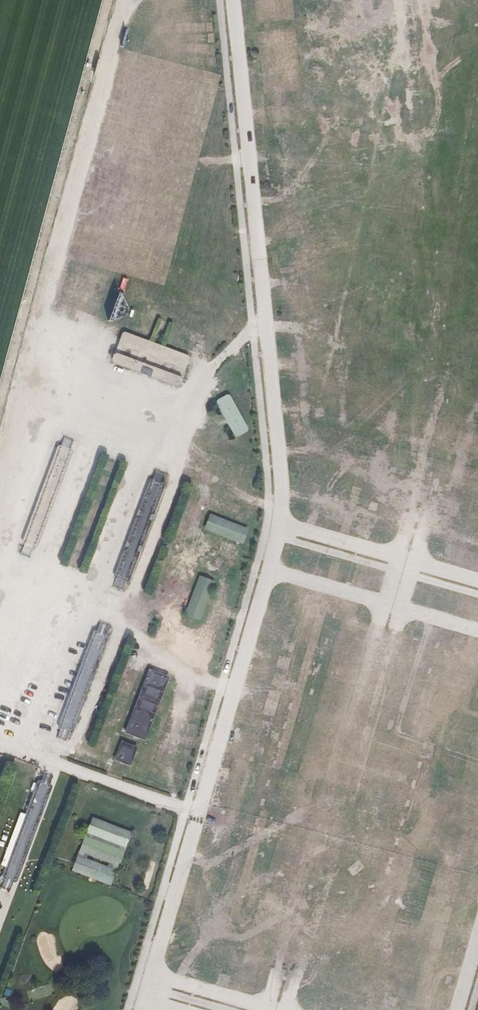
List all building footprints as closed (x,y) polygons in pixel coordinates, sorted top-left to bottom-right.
[(185,354),(126,331),(125,331),(123,331),(122,332),(121,333),(111,358),(111,360),(112,361),(113,362),(174,386),(175,386),(177,386),(178,384),(188,359),(188,357),(188,356),(187,355),(186,355),(185,354)] [(247,428),(229,397),(228,395),(225,395),(217,400),(216,401),(216,403),(233,435),(235,437),(237,437),(246,432),(247,431),(247,429),(247,428)] [(19,552),(28,555),(71,440),(63,437),(19,552)] [(112,586),(120,589),(162,474),(154,471),(112,586)] [(243,544),(249,528),(209,514),(204,530),(243,544)] [(184,615),(200,621),(215,581),(199,575),(184,615)] [(56,737),(64,740),(106,625),(98,622),(56,737)] [(124,732),(143,739),(167,677),(148,670),(124,732)] [(114,760),(128,765),(135,747),(121,741),(114,760)] [(71,869),(108,884),(128,832),(92,818),(71,869)]
